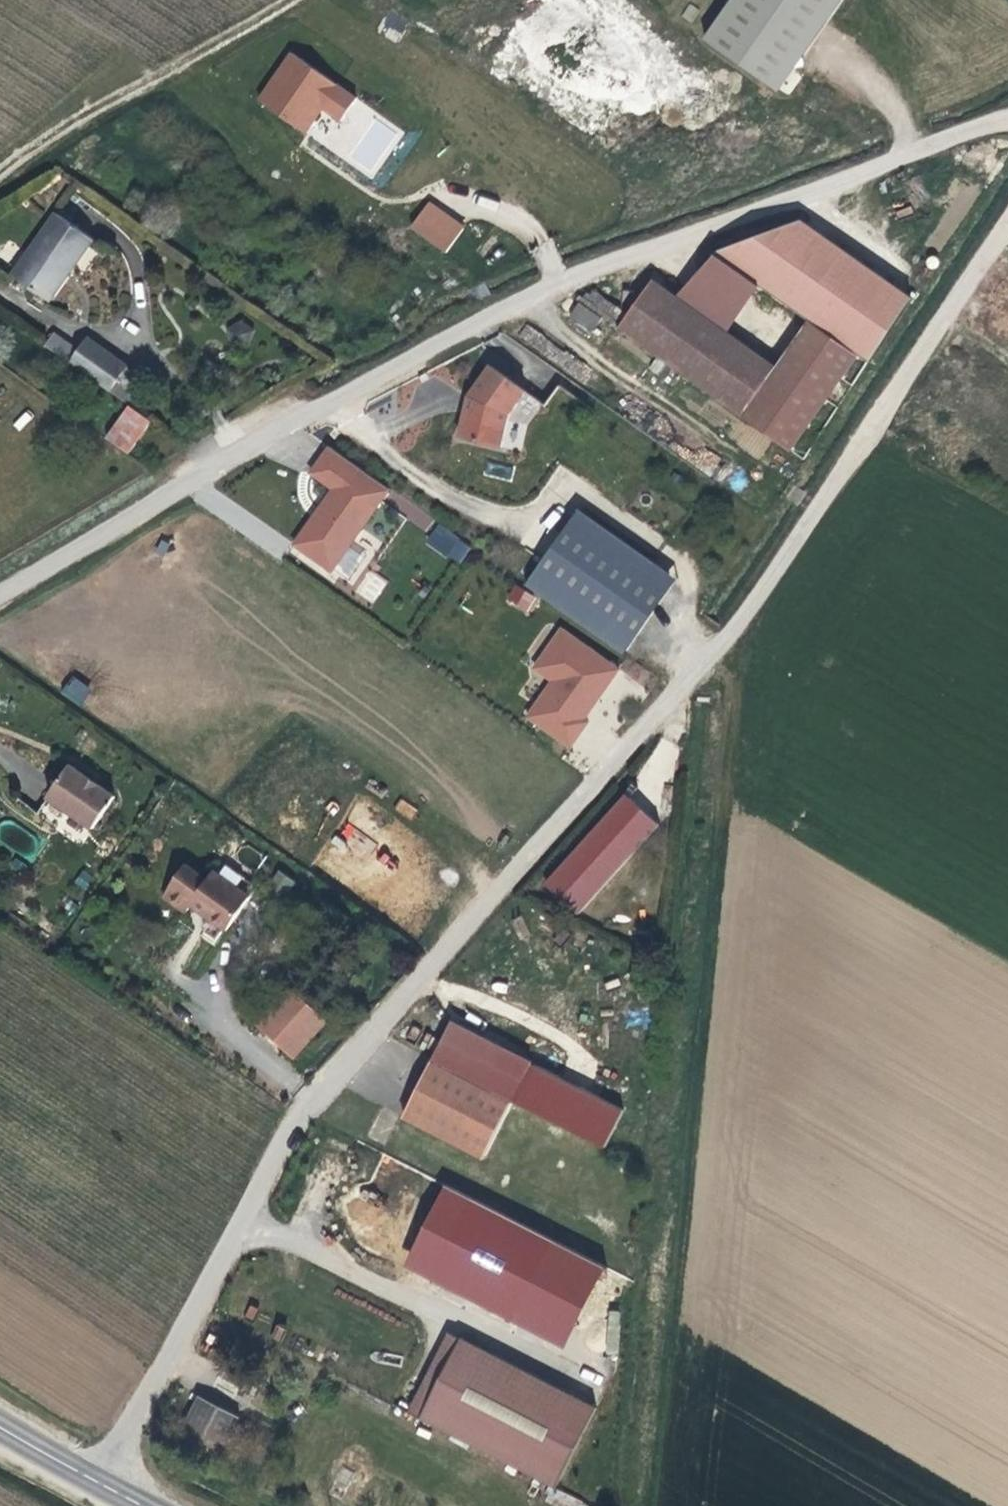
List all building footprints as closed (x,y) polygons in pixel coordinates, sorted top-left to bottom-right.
[(707,43),(765,83),(823,0),(737,0),(707,43)] [(765,83),(780,94),(846,0),(823,0),(765,83)] [(296,56),(262,102),(308,135),(325,110),(344,123),(359,101),(296,56)] [(431,207),(414,230),(449,254),(465,232),(431,207)] [(56,218),(12,280),(44,303),(62,278),(67,281),(93,244),(56,218)] [(761,289),(810,324),(860,359),(869,366),(911,303),(799,223),(713,255),(721,261),(761,289)] [(761,289),(721,261),(688,306),(704,318),(728,335),(761,289)] [(49,306),(67,281),(62,278),(44,303),(49,306)] [(620,331),(669,367),(704,318),(688,306),(655,283),(620,331)] [(592,333),(602,319),(582,306),(572,320),(592,333)] [(244,341),(254,328),(238,317),(229,330),(244,341)] [(728,335),(704,318),(669,367),(792,455),(827,407),(777,371),(728,335)] [(810,324),(777,371),(827,407),(860,359),(810,324)] [(46,351),(68,366),(77,354),(55,338),(46,351)] [(77,354),(68,366),(109,395),(126,371),(85,343),(77,354)] [(525,392),(492,369),(471,399),(470,402),(476,404),(474,413),(468,412),(462,440),(501,450),(508,419),(525,392)] [(144,384),(126,371),(109,395),(127,407),(144,384)] [(152,425),(127,407),(105,440),(129,457),(152,425)] [(331,450),(313,476),(335,492),(321,512),(324,515),(319,521),(316,519),(296,548),(334,574),(391,493),(331,450)] [(321,512),(316,519),(319,521),(324,515),(321,512)] [(582,513),(529,588),(601,639),(655,564),(582,513)] [(437,523),(425,541),(459,564),(471,547),(437,523)] [(679,581),(655,564),(601,639),(625,656),(679,581)] [(374,603),(388,581),(368,570),(355,592),(374,603)] [(504,600),(526,614),(536,597),(514,584),(504,600)] [(620,668),(560,628),(532,669),(549,681),(524,718),(570,750),(588,723),(585,721),(620,668)] [(69,677),(62,697),(82,704),(89,685),(69,677)] [(670,770),(680,747),(659,738),(649,761),(670,770)] [(91,832),(114,799),(69,767),(46,800),(91,832)] [(576,915),(656,825),(624,796),(543,886),(576,915)] [(185,914),(190,907),(207,883),(184,867),(162,898),(185,914)] [(278,872),(265,890),(282,902),(295,884),(278,872)] [(73,885),(83,892),(91,880),(82,874),(73,885)] [(249,900),(213,875),(207,883),(190,907),(226,932),(249,900)] [(77,909),(71,905),(66,913),(72,917),(77,909)] [(289,988),(255,1026),(294,1061),(328,1023),(289,988)] [(453,1024),(433,1063),(487,1090),(507,1051),(453,1024)] [(533,1064),(507,1051),(487,1090),(513,1103),(533,1064)] [(483,1161),(513,1103),(487,1090),(433,1063),(404,1121),(483,1161)] [(444,1187),(403,1268),(563,1348),(604,1268),(444,1187)] [(557,1491),(597,1411),(570,1397),(561,1415),(479,1373),(488,1356),(462,1343),(421,1422),(557,1491)] [(570,1397),(488,1356),(479,1373),(561,1415),(570,1397)] [(240,1419),(201,1399),(180,1442),(219,1461),(240,1419)]
